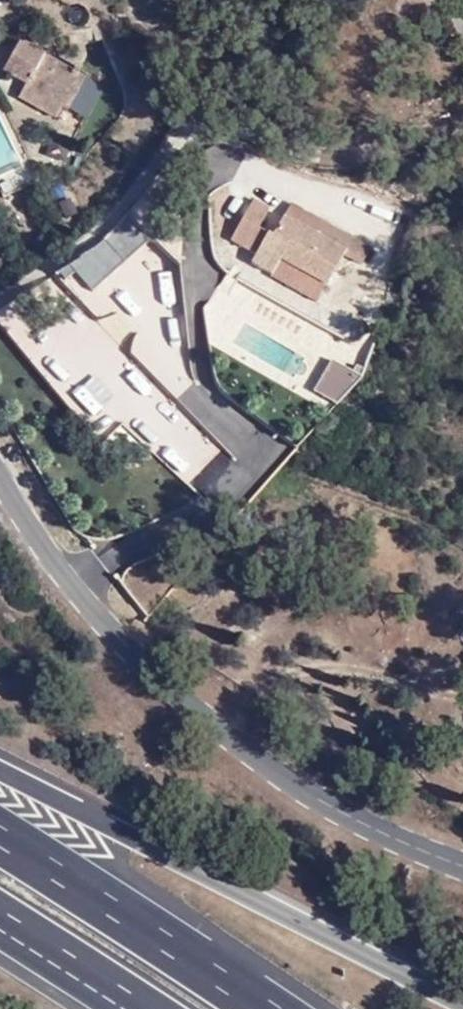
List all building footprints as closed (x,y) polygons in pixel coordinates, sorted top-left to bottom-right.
[(11,0),(16,16),(26,11),(22,0),(11,0)] [(9,37),(0,53),(0,72),(22,85),(14,100),(47,120),(53,108),(60,111),(62,107),(71,89),(72,88),(59,80),(65,70),(9,37)] [(72,88),(78,77),(65,70),(59,80),(72,88)] [(68,163),(75,145),(52,135),(45,154),(68,163)] [(344,237),(284,203),(276,219),(335,254),(344,237)] [(238,244),(256,255),(274,221),(256,210),(238,244)] [(274,263),(316,288),(320,290),(339,256),(335,254),(276,219),(274,221),(256,255),(249,268),(266,278),(274,263)] [(309,300),(316,288),(274,263),(266,278),(309,300)]
